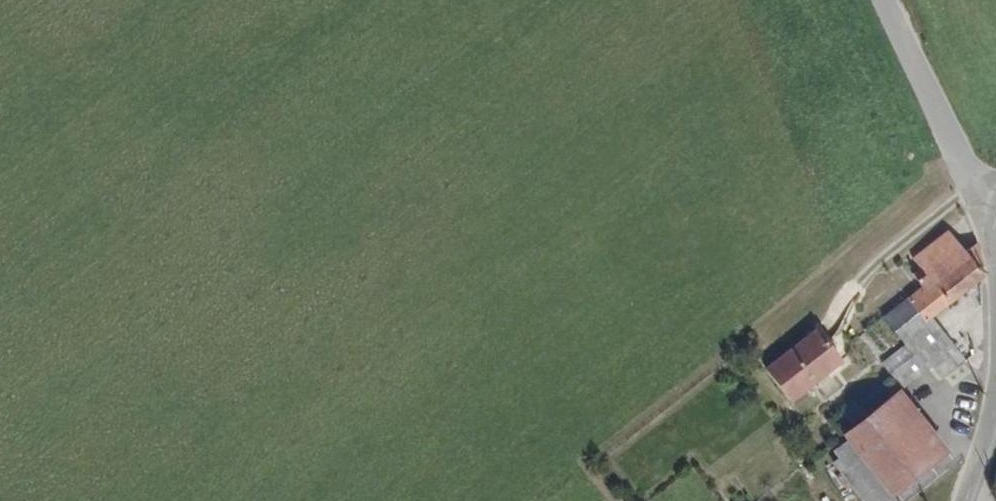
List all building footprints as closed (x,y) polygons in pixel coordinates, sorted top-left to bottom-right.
[(925,302),(911,313),(887,331),(909,359),(885,378),(906,404),(937,380),(946,393),(969,376),(947,347),(941,352),(929,337),(990,291),(984,283),(994,275),(990,253),(970,267),(954,245),(917,273),(925,283),(916,290),(925,302)] [(793,415),(843,377),(817,343),(767,380),(793,415)] [(948,468),(902,407),(846,450),(851,456),(837,466),(850,483),(843,488),(853,500),(932,500),(942,493),(932,479),(948,468)]
